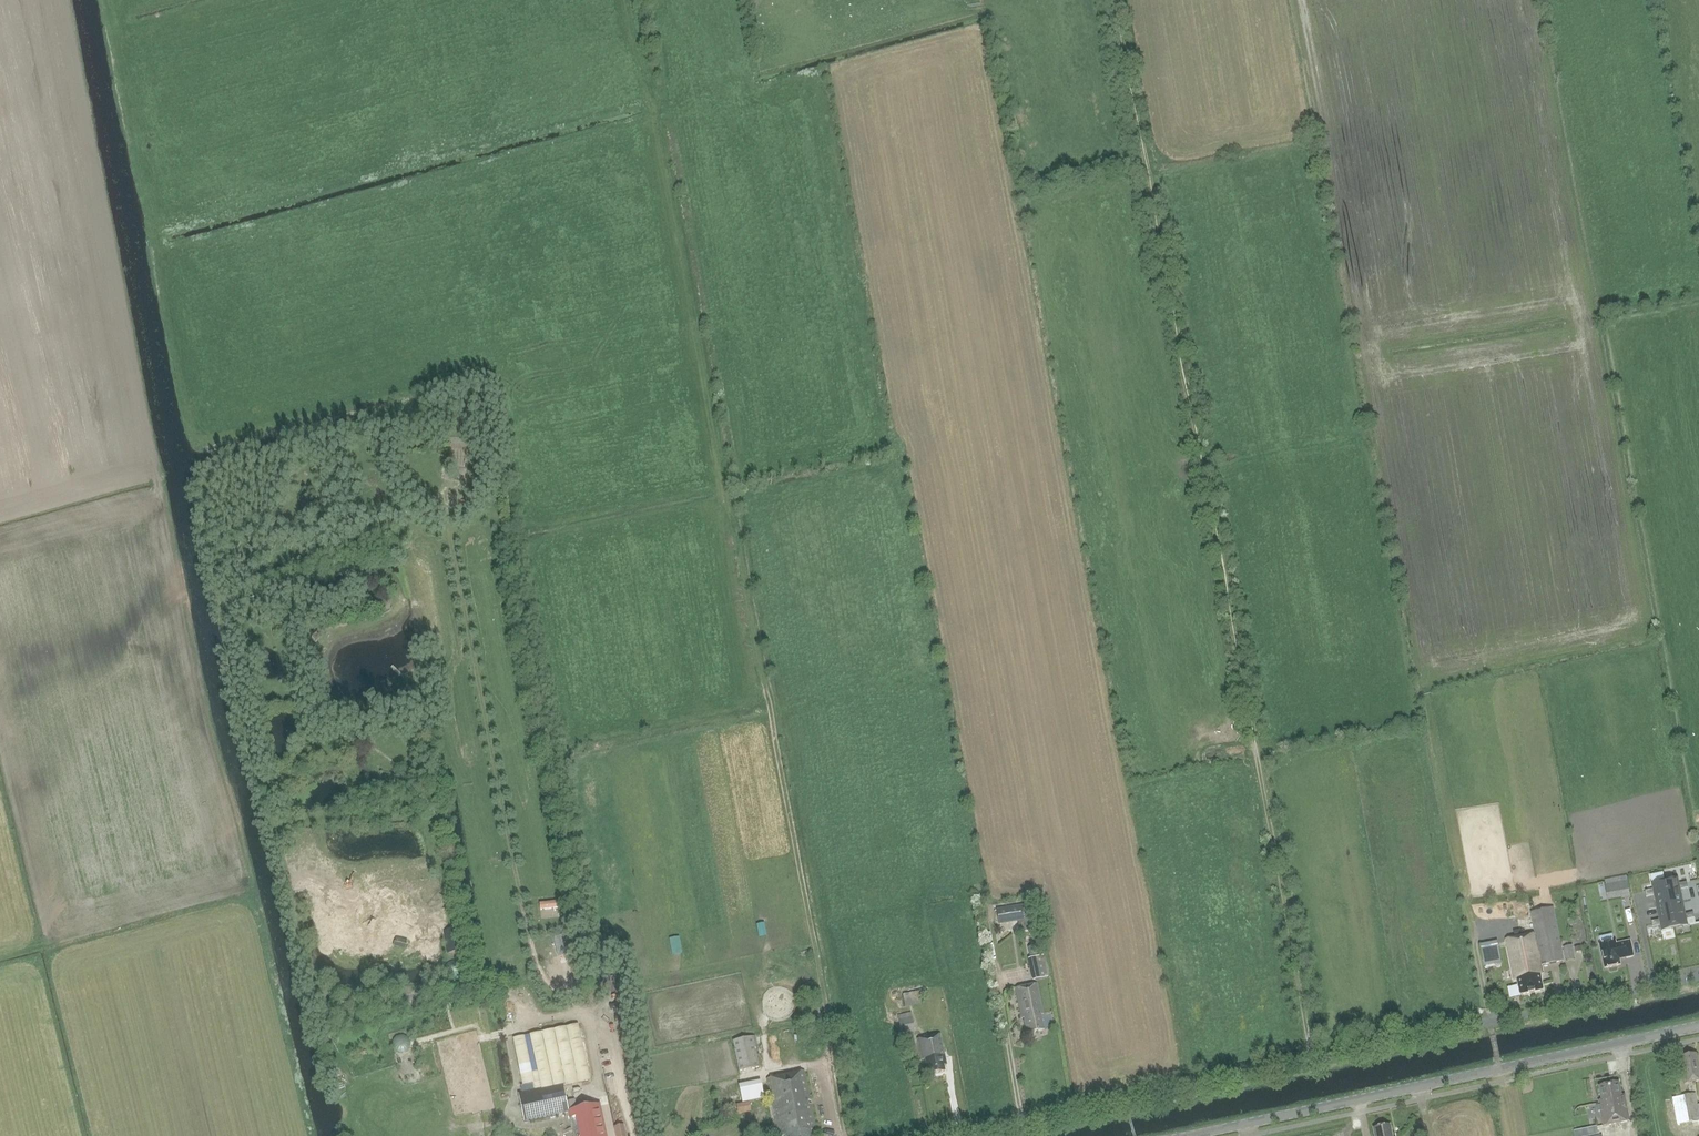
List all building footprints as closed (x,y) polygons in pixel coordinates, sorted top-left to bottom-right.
[(294,567),(293,561),(279,564),(280,571),(294,567)] [(1678,879),(1665,881),(1670,905),(1683,902),(1680,889),(1688,888),(1687,882),(1679,884),(1678,879)] [(1614,883),(1616,897),(1630,894),(1627,881),(1614,883)] [(1653,889),(1645,891),(1646,897),(1654,895),(1657,907),(1670,905),(1665,881),(1652,884),(1653,889)] [(541,909),(561,907),(560,899),(540,902),(541,909)] [(1683,902),(1670,905),(1675,928),(1688,925),(1687,920),(1695,918),(1693,913),(1685,914),(1683,902)] [(1030,920),(1028,905),(996,910),(999,925),(1030,920)] [(1659,920),(1651,921),(1653,927),(1661,925),(1662,930),(1675,928),(1670,905),(1657,907),(1659,920)] [(1542,965),(1564,961),(1553,908),(1530,913),(1535,934),(1506,940),(1514,980),(1517,979),(1521,995),(1543,990),(1540,974),(1543,973),(1542,965)] [(767,922),(758,923),(759,936),(768,935),(767,922)] [(456,930),(444,932),(448,953),(460,951),(456,930)] [(673,954),(684,952),(681,935),(670,937),(673,954)] [(1499,940),(1481,944),(1486,965),(1503,961),(1499,940)] [(1623,959),(1634,956),(1630,941),(1616,944),(1616,941),(1600,945),(1605,968),(1621,965),(1619,959),(1622,958),(1623,959)] [(1572,945),(1563,947),(1566,960),(1575,958),(1572,945)] [(1043,956),(1028,959),(1033,981),(1048,977),(1043,956)] [(1027,1034),(1044,1030),(1041,1014),(1043,1014),(1036,984),(1015,988),(1022,1018),(1024,1018),(1027,1034)] [(342,1015),(350,1015),(350,1001),(341,1001),(342,1015)] [(912,1017),(899,1019),(902,1034),(915,1032),(912,1017)] [(539,1080),(541,1089),(590,1077),(578,1023),(529,1034),(535,1062),(531,1063),(524,1036),(512,1038),(520,1075),(526,1073),(528,1082),(539,1080)] [(912,1034),(901,1036),(903,1046),(914,1044),(912,1034)] [(943,1065),(947,1065),(940,1034),(917,1039),(922,1060),(925,1060),(928,1075),(945,1071),(943,1065)] [(732,1041),(739,1072),(759,1067),(753,1037),(732,1041)] [(1698,1081),(1698,1066),(1695,1054),(1682,1056),(1685,1069),(1682,1069),(1685,1084),(1698,1081)] [(816,1130),(804,1071),(767,1079),(778,1132),(779,1132),(780,1135),(811,1135),(810,1131),(816,1130)] [(577,1110),(574,1100),(566,1102),(563,1084),(533,1091),(532,1083),(520,1086),(522,1093),(518,1094),(524,1122),(568,1112),(573,1135),(607,1135),(600,1105),(577,1110)] [(761,1083),(739,1087),(742,1104),(764,1099),(761,1083)] [(1604,1126),(1630,1121),(1625,1095),(1621,1095),(1619,1083),(1599,1087),(1602,1099),(1599,1100),(1604,1126)] [(1686,1123),(1698,1121),(1698,1105),(1697,1106),(1695,1094),(1672,1098),(1677,1125),(1686,1123)] [(624,1125),(614,1127),(616,1135),(626,1135),(624,1125)] [(1390,1125),(1374,1128),(1375,1135),(1393,1135),(1390,1125)]
